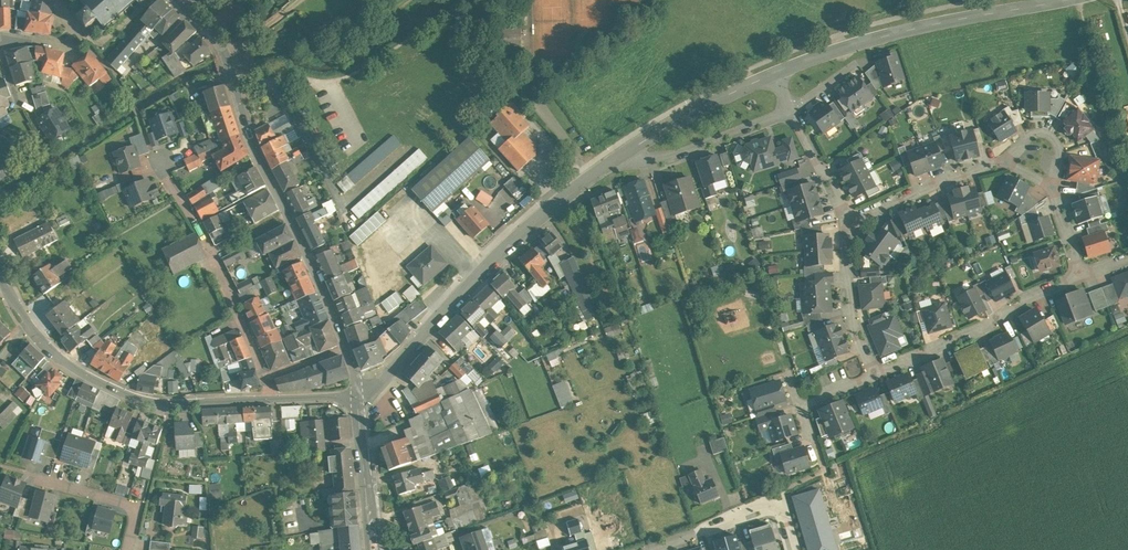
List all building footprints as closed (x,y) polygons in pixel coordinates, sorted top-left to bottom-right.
[(10,8),(13,9),(13,1),(9,1),(9,0),(0,0),(0,8),(10,8)] [(24,1),(32,3),(30,13),(52,16),(55,2),(45,0),(24,0),(24,1)] [(81,1),(79,1),(79,2),(81,2),(88,10),(77,19),(87,29),(97,20),(98,22),(99,22),(104,28),(104,30),(105,30),(105,28),(112,23),(113,24),(114,23),(112,22),(118,17),(120,18),(119,16),(124,11),(126,13),(127,12),(125,10),(131,6),(132,7),(133,6),(132,5),(137,0),(140,5),(146,0),(82,0),(81,1)] [(141,20),(142,20),(152,30),(155,28),(172,10),(161,0),(160,0),(141,20)] [(0,8),(0,29),(11,29),(10,8),(0,8)] [(172,10),(155,28),(159,32),(162,35),(180,17),(172,10)] [(30,13),(28,12),(27,19),(17,17),(15,29),(26,31),(25,32),(51,35),(53,16),(52,16),(30,13)] [(152,30),(142,20),(135,28),(145,37),(147,35),(144,32),(145,30),(149,34),(152,30)] [(185,21),(163,44),(171,52),(173,54),(174,53),(197,31),(185,21)] [(145,37),(135,28),(126,39),(136,48),(145,38),(145,37)] [(159,32),(155,28),(152,30),(149,34),(153,38),(154,38),(159,32)] [(521,29),(502,29),(502,49),(522,48),(521,29)] [(215,48),(204,35),(200,38),(212,51),(215,48)] [(200,37),(191,45),(187,41),(187,42),(179,49),(184,55),(194,66),(212,51),(200,38),(200,37)] [(136,48),(126,39),(119,46),(129,56),(136,48)] [(119,46),(106,60),(117,70),(126,59),(129,56),(119,46)] [(28,47),(6,52),(11,67),(32,62),(28,47)] [(36,47),(28,47),(32,62),(33,61),(37,60),(36,55),(36,47)] [(65,53),(45,48),(36,47),(36,55),(37,60),(41,80),(51,83),(53,75),(61,78),(61,77),(62,67),(64,53),(65,53)] [(184,55),(179,49),(175,53),(179,59),(184,55)] [(173,54),(171,52),(168,54),(162,58),(175,77),(186,70),(179,59),(175,53),(174,53),(173,54)] [(107,72),(96,59),(88,53),(73,66),(89,87),(99,79),(100,79),(107,72)] [(895,54),(886,57),(886,59),(877,62),(877,63),(882,77),(880,78),(882,85),(883,87),(893,84),(893,82),(903,79),(895,54)] [(126,59),(117,70),(124,77),(134,66),(126,59)] [(32,62),(11,67),(17,85),(36,80),(35,74),(32,62)] [(877,63),(865,73),(871,82),(871,83),(876,90),(882,85),(880,78),(882,77),(877,63)] [(79,77),(72,69),(62,67),(61,77),(63,78),(62,84),(68,89),(74,81),(79,77)] [(107,72),(100,79),(104,84),(111,78),(107,72)] [(858,76),(836,91),(840,96),(852,113),(873,98),(873,97),(865,86),(858,76)] [(219,84),(218,78),(204,81),(205,86),(211,85),(211,86),(219,84)] [(8,114),(6,109),(9,108),(10,105),(7,98),(12,96),(6,79),(0,81),(0,118),(8,114)] [(876,90),(871,83),(865,86),(873,97),(879,93),(876,90)] [(44,85),(31,89),(33,95),(46,91),(44,85)] [(224,87),(204,93),(209,107),(203,105),(204,104),(195,101),(193,107),(200,110),(200,109),(209,113),(211,112),(230,106),(224,87)] [(33,95),(32,96),(36,109),(43,107),(50,104),(46,91),(33,95)] [(1048,99),(1048,94),(1026,94),(1027,111),(1031,111),(1031,117),(1048,117),(1048,99)] [(852,113),(840,96),(835,100),(846,116),(852,113)] [(1057,99),(1048,99),(1048,114),(1050,114),(1056,118),(1065,101),(1066,100),(1059,96),(1057,99)] [(523,114),(511,101),(496,115),(498,116),(490,123),(507,142),(499,149),(518,171),(536,155),(536,147),(523,132),(529,126),(520,117),(523,114)] [(1074,106),(1065,101),(1056,118),(1062,121),(1077,110),(1074,106)] [(828,106),(825,102),(820,106),(819,104),(814,107),(815,109),(810,113),(824,133),(839,122),(828,106)] [(845,118),(833,102),(828,106),(839,122),(845,118)] [(1018,109),(1012,111),(1008,106),(1002,110),(1003,112),(1004,112),(1013,127),(1015,126),(1023,123),(1018,109)] [(56,108),(46,115),(43,107),(36,109),(35,113),(39,119),(38,119),(51,140),(69,129),(56,109),(56,108)] [(25,109),(18,108),(16,109),(24,124),(31,120),(27,112),(25,109)] [(230,108),(211,113),(222,144),(240,136),(230,108)] [(1078,110),(1078,109),(1077,110),(1062,121),(1063,122),(1067,128),(1065,129),(1069,135),(1071,133),(1076,140),(1077,141),(1078,140),(1092,130),(1093,129),(1092,128),(1088,122),(1083,116),(1078,110)] [(98,112),(92,116),(98,124),(104,121),(98,112)] [(1013,127),(1004,112),(1003,112),(988,122),(1000,141),(1016,131),(1013,127)] [(172,113),(157,118),(155,117),(151,118),(150,121),(151,124),(153,125),(158,140),(167,137),(167,136),(179,132),(172,113)] [(222,144),(211,113),(202,116),(209,135),(212,134),(214,138),(194,146),(199,155),(210,150),(222,144)] [(284,126),(290,123),(285,114),(268,124),(273,132),(284,126)] [(183,122),(177,124),(182,137),(188,135),(183,122)] [(284,126),(288,134),(294,130),(290,123),(284,126)] [(273,132),(268,124),(255,131),(262,148),(283,137),(288,134),(284,126),(273,132)] [(983,143),(979,128),(971,130),(971,131),(972,131),(976,145),(983,143)] [(971,131),(965,133),(965,132),(957,134),(957,135),(951,137),(950,137),(954,151),(957,161),(978,156),(976,145),(972,131),(971,131)] [(143,133),(130,138),(133,146),(137,156),(149,152),(143,133)] [(394,135),(339,182),(347,191),(402,144),(394,135)] [(939,135),(933,138),(935,143),(939,152),(945,150),(941,138),(939,135)] [(222,144),(210,150),(213,156),(222,171),(249,155),(242,141),(240,136),(222,144)] [(951,136),(941,138),(945,150),(946,153),(954,151),(950,137),(951,137),(951,136)] [(283,137),(262,148),(266,157),(283,147),(287,145),(283,137)] [(470,137),(423,180),(424,180),(412,190),(431,212),(443,202),(444,203),(490,160),(470,137)] [(771,138),(759,141),(756,140),(752,141),(751,144),(746,146),(747,148),(745,148),(742,154),(744,160),(750,163),(751,162),(754,171),(779,163),(778,162),(788,158),(785,147),(774,150),(771,138)] [(791,138),(783,141),(785,147),(788,158),(789,160),(797,157),(791,138)] [(935,143),(921,148),(929,170),(943,165),(939,152),(935,143)] [(133,146),(114,153),(116,158),(115,161),(116,164),(119,166),(122,173),(141,167),(137,156),(133,146)] [(907,153),(904,146),(898,149),(904,167),(911,165),(907,153)] [(283,147),(266,157),(272,170),(286,162),(291,159),(294,157),(292,152),(286,155),(283,147)] [(298,147),(291,151),(292,152),(294,157),(301,153),(298,147)] [(72,159),(78,168),(94,156),(89,148),(72,159)] [(420,148),(352,209),(360,218),(428,157),(420,148)] [(907,153),(911,165),(915,175),(929,170),(921,148),(907,153)] [(210,150),(199,155),(202,162),(213,156),(210,150)] [(726,152),(720,154),(724,166),(730,164),(726,152)] [(294,157),(291,159),(295,165),(304,159),(301,154),(301,153),(294,157)] [(860,153),(847,160),(850,166),(861,160),(863,159),(860,153)] [(196,156),(195,154),(184,159),(189,171),(204,164),(202,162),(199,155),(196,156)] [(716,155),(697,162),(704,183),(701,184),(705,198),(717,195),(713,183),(724,179),(716,155)] [(1098,161),(1072,157),(1068,179),(1077,180),(1091,182),(1092,182),(1095,181),(1098,161)] [(72,159),(68,161),(74,170),(78,168),(72,159)] [(850,166),(841,170),(844,175),(842,176),(844,181),(846,180),(848,183),(868,173),(861,160),(850,166)] [(290,169),(286,162),(272,170),(284,192),(299,185),(291,169),(290,169)] [(508,172),(500,163),(495,168),(503,176),(508,172)] [(189,172),(186,165),(176,170),(179,177),(189,172)] [(244,189),(230,196),(234,203),(266,186),(255,167),(238,177),(244,189)] [(868,173),(848,183),(850,187),(848,188),(851,193),(852,192),(855,197),(865,191),(875,186),(868,173)] [(527,191),(514,176),(504,185),(517,200),(527,191)] [(217,177),(187,195),(193,204),(194,204),(210,194),(214,191),(223,186),(217,177)] [(690,177),(664,185),(669,200),(674,215),(675,215),(699,207),(690,177)] [(1028,187),(1009,177),(999,196),(1018,206),(1018,207),(1025,193),(1028,187)] [(135,178),(117,185),(120,192),(124,190),(124,189),(138,184),(135,178)] [(138,184),(124,189),(124,190),(131,207),(155,197),(154,196),(159,194),(155,185),(151,187),(148,180),(138,184)] [(656,215),(644,180),(624,187),(634,217),(636,221),(656,215)] [(798,180),(781,185),(784,195),(789,194),(788,191),(800,187),(798,180)] [(1091,182),(1077,180),(1075,195),(1078,194),(1094,189),(1094,186),(1090,186),(1091,182)] [(800,187),(788,191),(789,194),(792,206),(818,198),(813,183),(800,187)] [(110,196),(120,192),(117,185),(97,193),(101,203),(110,196)] [(875,186),(865,191),(868,197),(880,191),(877,185),(875,186)] [(299,187),(285,194),(297,217),(311,209),(307,202),(299,187)] [(975,188),(968,190),(967,187),(960,189),(968,214),(981,210),(976,194),(975,188)] [(481,188),(475,198),(487,206),(493,196),(481,188)] [(1094,189),(1078,194),(1080,201),(1096,196),(1099,195),(1097,188),(1094,189)] [(268,189),(244,203),(255,223),(278,211),(279,210),(268,189)] [(968,214),(960,189),(954,191),(955,194),(948,196),(949,202),(954,218),(955,218),(968,214)] [(616,190),(603,195),(609,212),(610,213),(612,221),(619,218),(617,214),(620,213),(618,209),(622,207),(616,190)] [(983,192),(976,194),(981,210),(981,213),(989,210),(983,192)] [(1025,193),(1018,207),(1018,206),(1015,211),(1022,215),(1035,206),(1038,204),(1025,193)] [(210,194),(194,204),(202,220),(219,211),(212,198),(210,194)] [(744,197),(747,207),(755,204),(752,194),(744,197)] [(609,212),(603,195),(591,200),(597,217),(603,215),(606,223),(612,221),(610,213),(609,212)] [(717,195),(705,198),(707,204),(718,200),(717,195)] [(1080,201),(1071,204),(1072,204),(1078,224),(1087,222),(1099,218),(1103,217),(1102,216),(1096,197),(1096,196),(1080,201)] [(315,198),(307,202),(311,209),(319,206),(315,198)] [(818,198),(792,206),(796,218),(797,222),(810,218),(823,214),(818,198)] [(669,200),(661,202),(663,208),(669,228),(678,225),(675,215),(674,215),(669,200)] [(310,212),(297,219),(301,228),(315,221),(336,211),(332,201),(323,205),(325,209),(312,215),(310,212)] [(942,204),(941,201),(933,205),(940,220),(947,217),(942,204)] [(954,218),(949,202),(942,204),(947,217),(948,222),(955,220),(955,218),(954,218)] [(470,204),(464,209),(466,212),(458,219),(473,238),(489,225),(481,215),(473,206),(472,207),(470,204)] [(933,205),(916,213),(914,208),(900,214),(902,218),(909,232),(926,225),(928,229),(942,223),(940,220),(933,205)] [(1022,215),(1019,217),(1022,225),(1029,222),(1039,219),(1035,206),(1022,215)] [(448,207),(437,217),(445,226),(452,220),(448,216),(453,212),(448,207)] [(667,228),(669,228),(663,208),(656,210),(663,230),(667,228)] [(378,211),(351,235),(359,245),(386,221),(378,211)] [(217,215),(204,222),(210,234),(222,228),(224,227),(217,215)] [(601,225),(606,223),(603,215),(597,217),(601,225)] [(619,218),(612,221),(615,229),(619,227),(627,224),(625,216),(619,218)] [(1039,219),(1029,222),(1035,240),(1052,234),(1047,217),(1039,219)] [(810,218),(797,222),(796,218),(792,220),(795,230),(801,229),(812,226),(810,218)] [(909,232),(902,218),(896,221),(902,234),(902,235),(909,232)] [(1099,218),(1087,222),(1089,228),(1101,224),(1099,218)] [(895,219),(886,223),(881,230),(893,238),(902,234),(896,221),(895,219)] [(325,243),(315,221),(301,228),(312,250),(325,243)] [(615,229),(612,221),(606,223),(601,225),(603,233),(614,229),(615,229)] [(49,222),(34,230),(43,248),(58,240),(49,222)] [(1089,228),(1087,229),(1089,237),(1104,232),(1104,233),(1108,232),(1106,223),(1101,224),(1089,228)] [(627,224),(619,227),(622,237),(630,234),(628,227),(627,224)] [(812,226),(801,229),(802,237),(805,236),(822,235),(821,224),(812,226)] [(286,225),(257,240),(264,255),(294,239),(286,225)] [(752,228),(752,236),(762,235),(762,227),(752,228)] [(878,227),(872,235),(871,234),(866,240),(867,241),(860,250),(865,253),(861,258),(862,268),(869,268),(869,261),(871,258),(880,265),(880,264),(885,264),(888,260),(887,256),(897,242),(893,238),(881,230),(878,227)] [(222,228),(210,234),(215,245),(216,245),(228,239),(222,228)] [(637,228),(630,230),(634,242),(641,240),(637,228)] [(611,241),(617,239),(614,232),(614,229),(603,233),(605,237),(609,236),(611,241)] [(34,230),(14,240),(23,257),(43,248),(34,230)] [(561,264),(555,253),(563,247),(552,232),(539,242),(542,246),(550,255),(548,257),(549,259),(560,279),(566,275),(567,275),(560,264),(561,264)] [(1089,237),(1083,239),(1089,257),(1110,250),(1104,233),(1104,232),(1089,237)] [(196,233),(162,250),(174,274),(207,257),(196,233)] [(822,235),(805,236),(806,251),(832,249),(831,240),(828,240),(828,234),(822,235)] [(228,239),(216,245),(222,258),(240,249),(241,248),(234,236),(228,239)] [(295,241),(270,254),(272,259),(276,268),(301,256),(295,241)] [(550,255),(542,246),(536,251),(545,262),(549,259),(548,257),(550,255)] [(432,247),(409,267),(423,283),(446,264),(432,247)] [(533,248),(519,259),(532,274),(539,282),(543,288),(544,287),(547,284),(550,281),(551,281),(540,267),(545,263),(536,251),(533,248)] [(1053,248),(1034,254),(1040,271),(1059,265),(1057,260),(1058,258),(1057,254),(1055,253),(1053,248)] [(240,249),(222,258),(226,265),(243,256),(240,249)] [(333,249),(315,256),(326,281),(343,275),(336,257),(333,249)] [(832,249),(806,251),(807,266),(824,265),(830,264),(830,259),(832,259),(832,249)] [(348,258),(342,260),(340,255),(336,257),(343,275),(348,273),(359,268),(354,255),(348,258)] [(595,307),(573,257),(561,264),(560,264),(567,275),(566,275),(567,277),(566,277),(573,290),(583,312),(591,308),(595,307)] [(50,264),(32,276),(44,294),(62,282),(58,277),(73,268),(68,260),(53,269),(50,264)] [(302,262),(283,271),(290,286),(309,278),(302,262)] [(824,265),(807,266),(804,266),(805,274),(815,274),(825,273),(824,265)] [(862,268),(861,268),(862,278),(870,277),(879,277),(878,267),(869,268),(862,268)] [(516,287),(503,272),(490,283),(504,298),(507,295),(520,310),(527,304),(518,294),(514,289),(516,287)] [(825,273),(815,274),(816,282),(828,281),(828,283),(833,282),(832,272),(825,273)] [(326,281),(334,300),(351,294),(356,292),(355,292),(356,292),(348,273),(343,275),(326,281)] [(987,283),(986,283),(994,298),(995,300),(1015,290),(1006,273),(987,283)] [(1113,279),(1114,283),(1120,297),(1121,297),(1127,294),(1127,273),(1113,279)] [(879,277),(870,277),(871,285),(880,284),(887,283),(886,276),(879,277)] [(274,282),(271,277),(270,277),(262,281),(262,282),(261,282),(268,296),(278,291),(273,282),(274,282)] [(567,280),(563,283),(566,289),(568,293),(573,290),(566,277),(565,278),(567,280)] [(309,278),(290,286),(296,301),(316,293),(309,278)] [(994,298),(986,283),(987,283),(986,280),(979,284),(988,301),(994,298)] [(248,281),(237,287),(240,294),(252,287),(248,281)] [(816,282),(802,284),(803,298),(829,296),(828,283),(828,281),(816,282)] [(543,288),(539,282),(528,291),(533,299),(535,301),(550,288),(547,284),(544,287),(543,288)] [(402,292),(410,301),(419,292),(411,283),(402,292)] [(1114,283),(1101,288),(1108,306),(1118,303),(1121,297),(1120,297),(1114,283)] [(871,285),(860,286),(863,309),(883,306),(882,300),(884,299),(883,292),(882,292),(880,284),(871,285)] [(488,286),(473,300),(487,315),(484,317),(490,323),(491,324),(499,316),(491,308),(500,299),(488,286)] [(356,292),(355,292),(356,292),(356,293),(351,295),(357,309),(374,302),(367,287),(356,292)] [(526,288),(518,294),(527,304),(533,299),(528,291),(526,288)] [(1108,306),(1101,288),(1088,293),(1095,311),(1108,306)] [(566,289),(558,293),(565,306),(573,302),(568,293),(566,289)] [(396,290),(380,301),(387,311),(403,300),(396,290)] [(975,290),(966,294),(966,293),(964,292),(961,293),(961,295),(961,296),(958,298),(963,307),(962,308),(964,313),(966,312),(968,317),(971,315),(972,317),(977,315),(976,313),(984,309),(975,290)] [(1058,302),(1066,324),(1075,321),(1075,322),(1083,319),(1083,318),(1091,315),(1082,290),(1065,297),(1066,298),(1058,302)] [(278,291),(268,296),(272,303),(275,311),(281,308),(281,307),(284,306),(278,291)] [(316,293),(296,301),(291,302),(287,305),(288,306),(290,311),(300,307),(320,299),(317,292),(316,293)] [(351,295),(336,302),(341,316),(357,309),(351,295)] [(829,296),(803,298),(804,313),(804,314),(820,312),(831,311),(829,296)] [(264,307),(259,297),(243,305),(251,323),(271,313),(275,311),(272,303),(264,307)] [(420,297),(404,310),(412,320),(428,307),(420,297)] [(320,299),(300,307),(305,319),(294,324),(298,332),(329,319),(320,299)] [(473,300),(460,312),(484,337),(489,333),(484,328),(490,323),(484,317),(487,315),(473,300)] [(80,322),(65,301),(47,315),(57,328),(60,327),(65,334),(76,325),(80,322)] [(374,302),(357,309),(361,317),(363,316),(362,314),(376,308),(374,302)] [(942,304),(939,303),(934,304),(933,307),(923,310),(929,332),(951,326),(944,303),(942,304)] [(591,308),(583,312),(587,320),(595,317),(591,308)] [(1117,323),(1124,320),(1119,308),(1112,311),(1117,323)] [(357,309),(341,316),(345,327),(362,321),(361,317),(357,309)] [(1036,309),(1020,319),(1027,330),(1034,342),(1050,332),(1043,321),(1036,309)] [(404,310),(386,324),(389,329),(389,328),(389,329),(401,320),(406,325),(412,320),(404,310)] [(820,312),(804,314),(804,313),(801,313),(805,326),(821,321),(822,321),(820,312)] [(271,313),(251,323),(258,338),(275,330),(269,316),(272,315),(271,313)] [(458,314),(439,332),(453,347),(461,340),(465,344),(469,340),(473,344),(480,337),(458,314)] [(883,314),(869,319),(872,325),(885,320),(883,314)] [(379,315),(370,319),(374,327),(383,324),(379,315)] [(1053,315),(1043,321),(1050,332),(1058,327),(1053,315)] [(872,325),(869,326),(881,355),(900,348),(892,331),(899,328),(894,316),(885,320),(872,325)] [(329,320),(310,328),(316,342),(320,353),(339,345),(329,320)] [(401,320),(389,329),(389,328),(389,329),(378,338),(375,341),(376,342),(383,361),(401,345),(411,331),(406,325),(401,320)] [(821,321),(807,325),(808,331),(815,330),(823,327),(821,321)] [(11,333),(0,322),(0,344),(11,333)] [(363,322),(344,329),(352,351),(354,350),(368,345),(368,333),(363,322)] [(80,331),(76,325),(65,334),(60,337),(71,352),(87,340),(87,339),(96,332),(89,324),(80,331)] [(294,324),(288,326),(289,329),(292,334),(298,332),(294,324)] [(618,324),(605,329),(608,338),(622,333),(618,324)] [(836,324),(815,332),(815,330),(808,331),(815,348),(821,346),(841,338),(840,335),(842,334),(840,329),(838,329),(836,324)] [(316,342),(310,328),(284,338),(294,362),(310,357),(306,346),(316,342)] [(275,330),(258,338),(262,348),(281,340),(282,340),(277,329),(275,330)] [(235,330),(213,340),(216,348),(213,349),(217,359),(220,358),(221,361),(218,362),(221,368),(228,366),(232,364),(226,349),(225,344),(231,342),(239,338),(235,330)] [(1027,330),(1020,334),(1026,346),(1034,342),(1027,330)] [(509,342),(497,331),(490,337),(501,349),(509,342)] [(1008,333),(1003,336),(1002,335),(994,339),(995,339),(990,342),(996,354),(999,360),(999,359),(1001,359),(1004,360),(1007,358),(1008,355),(1016,351),(1008,333)] [(97,335),(88,342),(92,347),(101,340),(97,335)] [(213,349),(216,348),(213,340),(211,335),(205,337),(210,350),(213,349)] [(252,358),(243,337),(239,338),(231,342),(232,346),(226,349),(230,359),(237,358),(239,362),(241,361),(252,358)] [(841,338),(821,346),(826,360),(847,352),(845,347),(847,347),(845,341),(843,342),(841,338)] [(107,340),(101,350),(100,349),(91,364),(106,373),(115,358),(110,355),(116,346),(107,340)] [(281,340),(262,348),(271,370),(290,363),(281,340)] [(461,340),(453,347),(457,352),(465,344),(461,340)] [(127,342),(121,348),(115,358),(106,373),(119,382),(129,366),(128,366),(134,357),(134,356),(138,348),(127,342)] [(316,342),(306,346),(310,357),(320,353),(316,342)] [(368,345),(354,350),(362,370),(384,362),(383,361),(376,342),(372,343),(368,345)] [(31,344),(20,355),(21,355),(12,365),(26,378),(35,369),(38,365),(42,368),(48,361),(45,358),(45,357),(31,344)] [(481,344),(475,348),(482,358),(487,354),(481,344)] [(986,365),(977,345),(955,356),(964,375),(986,365)] [(184,346),(176,350),(182,359),(188,355),(184,346)] [(443,359),(428,346),(418,359),(432,371),(443,359)] [(519,353),(514,347),(509,352),(515,358),(519,353)] [(168,364),(166,376),(169,377),(171,366),(176,363),(185,380),(192,377),(189,372),(184,364),(182,359),(176,350),(176,349),(165,357),(168,364)] [(626,349),(616,352),(619,360),(629,357),(626,349)] [(996,354),(990,356),(993,365),(998,362),(999,359),(999,360),(996,354)] [(342,356),(320,364),(326,384),(327,385),(349,378),(342,356)] [(165,357),(144,373),(157,375),(157,376),(160,376),(161,375),(166,376),(168,364),(165,357)] [(474,370),(461,357),(455,363),(466,374),(468,375),(474,370)] [(252,358),(241,361),(244,371),(239,372),(242,390),(259,387),(256,369),(252,358)] [(835,358),(821,364),(824,370),(838,364),(835,358)] [(184,364),(189,372),(200,373),(201,360),(191,359),(191,362),(184,364)] [(418,359),(404,374),(418,387),(421,384),(425,388),(432,381),(427,377),(432,371),(418,359)] [(942,360),(923,368),(925,373),(933,391),(952,383),(942,360)] [(500,361),(493,366),(498,374),(505,368),(500,361)] [(466,374),(455,363),(450,368),(461,379),(461,378),(466,374)] [(320,364),(275,379),(280,392),(288,392),(313,389),(326,384),(320,364)] [(144,365),(135,371),(139,377),(148,370),(144,365)] [(228,366),(221,368),(223,382),(231,381),(228,366)] [(474,370),(468,375),(471,379),(475,383),(481,377),(474,370)] [(157,375),(144,373),(140,376),(137,391),(154,394),(156,380),(157,376),(157,375)] [(925,373),(917,376),(924,395),(933,391),(925,373)] [(49,374),(46,377),(46,376),(38,385),(34,390),(34,393),(34,394),(35,396),(38,397),(37,400),(38,400),(40,398),(43,395),(44,395),(46,392),(49,396),(57,387),(57,386),(59,384),(57,381),(59,379),(59,378),(59,376),(58,375),(57,374),(56,374),(55,374),(53,375),(52,377),(49,374)] [(466,374),(461,378),(466,384),(471,379),(468,375),(466,374)] [(908,374),(887,383),(895,401),(916,392),(911,381),(908,374)] [(453,376),(448,381),(446,378),(439,384),(451,397),(457,392),(464,387),(453,376)] [(917,376),(917,378),(911,381),(916,392),(919,400),(925,397),(924,395),(917,376)] [(76,380),(68,396),(76,400),(78,396),(84,383),(76,380)] [(178,381),(168,382),(168,393),(179,393),(178,381)] [(779,381),(750,391),(756,410),(773,404),(786,400),(779,381)] [(100,390),(84,383),(78,396),(85,400),(84,403),(100,410),(104,401),(117,407),(120,400),(101,390),(100,390)] [(567,383),(556,387),(564,410),(575,406),(567,383)] [(14,393),(23,400),(29,392),(20,385),(14,393)] [(420,401),(407,387),(403,391),(410,401),(412,405),(420,401)] [(464,387),(457,392),(459,394),(463,402),(464,403),(470,400),(468,397),(469,397),(464,387)] [(875,388),(855,396),(861,410),(860,413),(866,416),(867,413),(882,407),(882,406),(878,396),(875,388)] [(459,394),(442,402),(438,393),(420,401),(412,405),(418,416),(421,415),(435,454),(458,446),(486,436),(480,421),(473,424),(464,403),(463,402),(459,394)] [(892,412),(884,394),(878,396),(882,406),(882,407),(885,415),(892,412)] [(23,410),(14,401),(9,406),(18,415),(23,410)] [(841,402),(820,411),(823,417),(830,434),(831,436),(852,428),(841,402)] [(47,405),(39,404),(37,410),(46,412),(47,405)] [(773,404),(756,410),(758,417),(773,412),(775,412),(773,404)] [(271,405),(255,406),(256,420),(252,421),(253,422),(255,440),(273,438),(272,428),(273,428),(271,405)] [(302,405),(281,406),(282,418),(301,416),(302,405)] [(18,415),(9,406),(4,411),(13,419),(18,415)] [(255,406),(244,407),(245,422),(253,422),(252,421),(256,420),(255,406)] [(134,414),(117,407),(109,426),(106,436),(121,442),(126,432),(134,414)] [(244,407),(226,408),(227,423),(229,437),(229,443),(238,443),(237,423),(245,422),(244,407)] [(226,408),(202,409),(203,425),(219,424),(220,435),(221,437),(229,437),(227,423),(226,408)] [(341,415),(340,415),(339,414),(338,412),(335,413),(334,411),(332,409),(328,409),(326,412),(326,415),(329,417),(329,419),(331,441),(350,440),(348,417),(343,418),(343,416),(341,415)] [(4,411),(0,415),(9,424),(13,419),(4,411)] [(758,417),(756,418),(760,431),(769,428),(767,423),(775,420),(773,412),(758,417)] [(0,415),(0,425),(4,429),(9,424),(0,415)] [(418,416),(409,420),(412,427),(404,430),(407,438),(410,444),(412,444),(418,460),(435,454),(421,415),(418,416)] [(775,420),(767,423),(769,428),(773,441),(796,434),(790,415),(775,420)] [(830,434),(823,417),(816,419),(822,437),(830,434)] [(133,435),(130,443),(138,446),(135,454),(139,456),(150,424),(138,420),(133,435)] [(323,420),(308,421),(311,451),(326,450),(323,420)] [(311,451),(308,421),(300,422),(301,439),(298,440),(299,452),(311,451)] [(188,423),(176,423),(177,449),(195,448),(194,432),(188,433),(188,423)] [(150,424),(139,456),(144,457),(149,444),(152,442),(157,444),(162,429),(150,424)] [(126,432),(121,442),(129,446),(130,443),(133,435),(126,432)] [(201,432),(194,432),(195,448),(203,447),(201,432)] [(82,439),(70,435),(68,439),(62,458),(62,459),(75,463),(82,439)] [(47,443),(31,437),(24,457),(42,463),(44,456),(48,443),(47,443)] [(61,441),(49,437),(47,443),(48,443),(44,456),(55,459),(56,456),(61,441)] [(68,439),(62,437),(61,441),(56,456),(62,458),(68,439)] [(229,437),(221,437),(222,449),(230,448),(229,443),(229,437)] [(724,437),(709,442),(713,455),(728,450),(724,437)] [(407,438),(381,447),(389,471),(412,463),(406,446),(410,444),(407,438)] [(82,439),(75,463),(87,467),(88,466),(94,447),(95,443),(82,439)] [(283,440),(272,441),(273,454),(284,453),(283,440)] [(791,443),(772,449),(777,465),(783,463),(780,455),(793,451),(791,443)] [(94,447),(88,466),(94,469),(101,450),(94,447)] [(793,451),(780,455),(783,463),(786,473),(797,470),(797,468),(809,465),(804,447),(793,451)] [(351,448),(331,450),(332,457),(329,457),(330,473),(334,472),(334,481),(354,479),(351,448)] [(135,454),(132,453),(129,463),(136,465),(139,456),(135,454)] [(144,457),(139,456),(136,465),(146,468),(149,459),(144,457)] [(155,460),(149,459),(146,468),(152,470),(155,460)] [(203,465),(195,464),(194,473),(191,473),(191,477),(202,478),(203,465)] [(421,468),(410,471),(393,476),(399,495),(416,490),(414,484),(425,481),(422,473),(421,468)] [(719,496),(712,479),(706,482),(700,469),(689,474),(689,475),(694,487),(701,503),(719,496)] [(433,470),(422,473),(425,481),(435,478),(433,470)] [(506,470),(492,475),(493,480),(508,475),(506,470)] [(689,475),(680,478),(684,490),(694,487),(689,475)] [(0,496),(0,500),(17,507),(21,497),(26,484),(7,477),(0,496)] [(446,477),(441,479),(445,490),(450,488),(446,477)] [(354,479),(334,481),(335,488),(322,489),(323,496),(332,495),(355,492),(354,479)] [(473,501),(456,507),(456,517),(473,510),(477,520),(486,517),(482,509),(486,508),(476,482),(468,485),(473,501)] [(467,484),(445,492),(448,502),(453,500),(456,507),(473,501),(468,485),(467,484)] [(202,486),(190,485),(190,493),(202,493),(202,486)] [(129,490),(117,486),(115,493),(127,496),(129,490)] [(801,507),(822,500),(818,488),(797,494),(801,507)] [(565,501),(578,497),(575,489),(562,494),(565,501)] [(35,501),(31,517),(32,517),(47,522),(48,522),(51,511),(55,496),(38,492),(35,501)] [(355,492),(332,495),(333,504),(335,528),(339,528),(358,526),(357,516),(358,516),(357,515),(356,503),(356,502),(355,492)] [(187,496),(163,493),(163,496),(160,498),(160,505),(165,506),(163,524),(168,524),(170,527),(176,528),(178,526),(186,527),(188,511),(186,508),(187,496)] [(21,497),(17,507),(13,516),(20,518),(28,499),(21,497)] [(28,499),(20,518),(31,520),(32,517),(31,517),(35,501),(28,499)] [(797,508),(810,549),(818,549),(836,545),(822,500),(801,507),(797,508)] [(421,506),(405,512),(404,512),(412,535),(411,536),(414,545),(418,543),(433,538),(430,529),(429,529),(425,517),(430,515),(431,517),(440,514),(436,501),(421,507),(421,506)] [(114,512),(100,508),(94,528),(109,532),(114,512)] [(456,517),(451,519),(455,530),(477,520),(473,510),(456,517)] [(57,513),(51,511),(48,522),(47,522),(47,524),(54,526),(57,513)] [(559,549),(595,549),(589,529),(584,530),(580,514),(562,519),(568,540),(557,543),(559,549)] [(750,528),(771,522),(769,515),(748,521),(750,528)] [(339,528),(341,549),(361,549),(360,539),(359,539),(358,527),(358,526),(339,528)] [(204,528),(193,527),(192,536),(203,537),(204,528)] [(750,533),(752,541),(755,549),(778,549),(771,527),(750,533)] [(339,528),(319,531),(319,533),(312,534),(313,545),(320,544),(321,549),(341,549),(339,528)] [(488,529),(482,531),(486,542),(491,541),(488,529)] [(462,538),(466,549),(489,549),(486,542),(482,531),(462,538)] [(6,541),(14,541),(14,533),(7,532),(6,541)] [(451,532),(445,534),(448,543),(449,543),(454,541),(451,532)] [(445,534),(433,538),(437,549),(450,546),(449,543),(448,543),(445,534)] [(713,542),(716,549),(740,549),(737,540),(735,535),(713,542)] [(537,547),(550,544),(548,537),(536,539),(537,547)] [(737,540),(740,549),(748,549),(746,542),(744,537),(737,540)] [(418,543),(420,549),(437,549),(433,538),(418,543)] [(14,541),(6,541),(5,549),(13,549),(14,541)] [(14,541),(13,549),(20,549),(20,548),(21,548),(21,542),(14,541)] [(151,541),(150,549),(160,549),(170,549),(171,543),(151,541)] [(752,541),(746,542),(748,549),(755,549),(752,541)]
